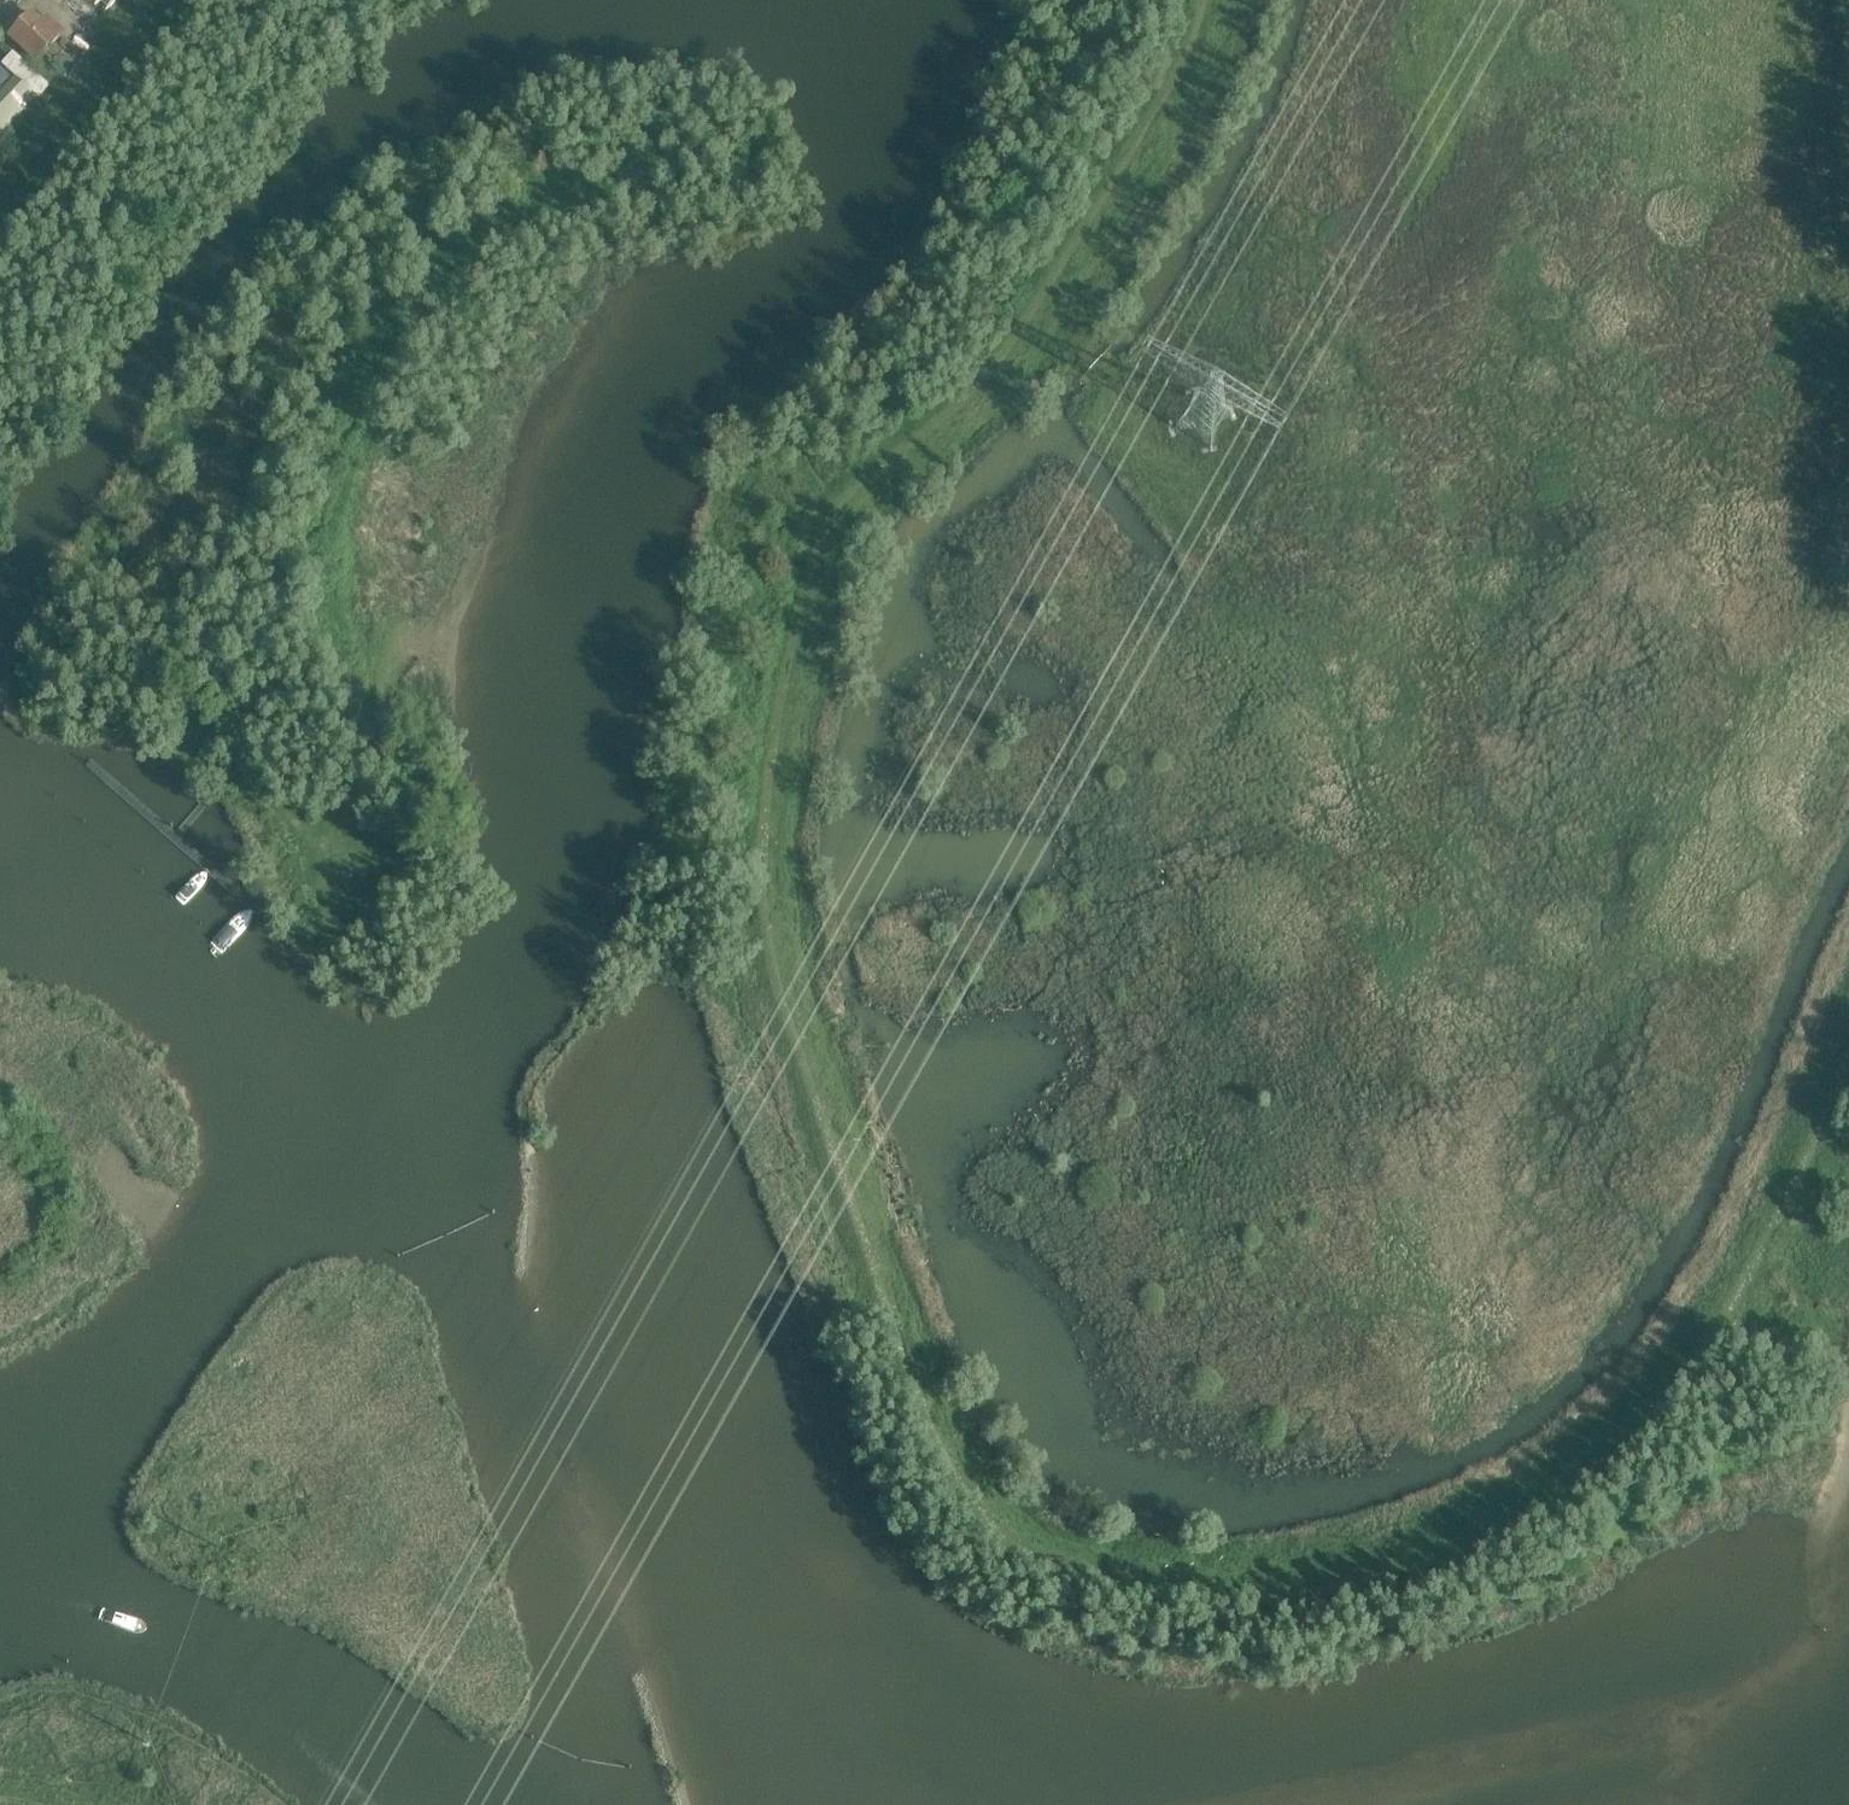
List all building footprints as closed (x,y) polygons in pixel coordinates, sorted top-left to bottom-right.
[(65,31),(46,14),(42,19),(31,9),(8,35),(38,61),(65,31)] [(0,93),(0,141),(37,96),(14,76),(0,93)]
